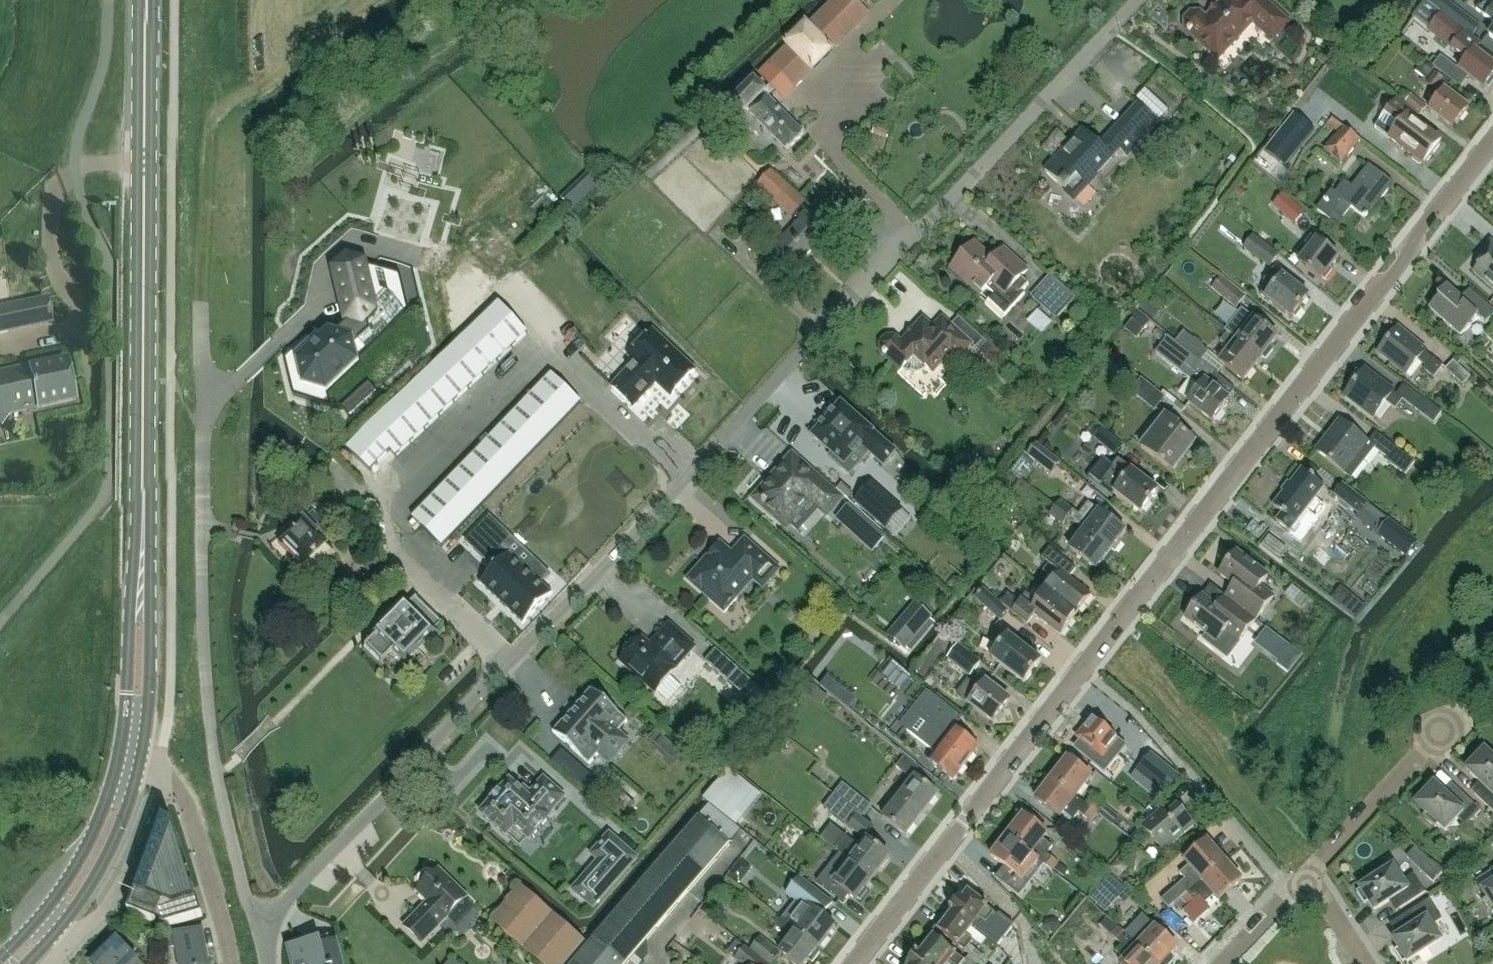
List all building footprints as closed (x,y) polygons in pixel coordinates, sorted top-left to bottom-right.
[(853,0),(832,0),(806,25),(804,24),(784,44),(786,45),(768,63),(791,86),(809,69),(810,70),(831,50),(829,49),(865,13),(853,0)] [(1251,21),(1271,39),(1286,22),(1266,3),(1255,15),(1239,0),(1222,0),(1205,19),(1198,13),(1189,14),(1184,20),(1184,29),(1212,54),(1227,38),(1232,42),(1251,21)] [(1444,0),(1442,0),(1435,9),(1452,22),(1472,37),(1479,28),(1444,0)] [(1474,11),(1492,25),(1492,0),(1482,0),(1474,11)] [(1474,52),(1479,45),(1440,14),(1426,32),(1465,61),(1457,71),(1439,56),(1431,67),(1459,89),(1467,78),(1482,89),(1489,80),(1491,82),(1492,80),(1492,67),(1474,52)] [(1466,109),(1442,91),(1447,85),(1442,81),(1443,79),(1434,71),(1424,83),(1432,89),(1427,96),(1434,101),(1427,110),(1451,129),(1466,109)] [(753,80),(728,104),(739,115),(745,109),(749,113),(765,97),(761,94),(764,91),(753,80)] [(1418,115),(1425,107),(1409,94),(1403,103),(1418,115)] [(802,133),(766,96),(765,97),(749,113),(748,113),(785,150),(802,133)] [(1438,144),(1412,124),(1418,116),(1395,98),(1373,127),(1422,165),(1438,144)] [(1098,146),(1081,130),(1043,171),(1073,198),(1119,148),(1126,155),(1156,123),(1137,104),(1098,146)] [(1284,167),(1313,130),(1294,115),(1265,152),(1284,167)] [(1325,124),(1338,134),(1324,150),(1340,164),(1360,141),(1357,139),(1330,118),(1325,124)] [(1316,211),(1334,225),(1347,208),(1364,220),(1391,185),(1368,167),(1351,189),(1344,183),(1334,195),(1330,192),(1316,211)] [(755,187),(790,218),(805,202),(770,171),(755,187)] [(1303,213),(1281,194),(1271,205),(1293,224),(1303,213)] [(800,219),(773,248),(794,268),(822,237),(813,229),(819,223),(805,210),(798,217),(800,219)] [(1243,248),(1268,267),(1278,254),(1253,235),(1243,248)] [(1320,281),(1321,279),(1324,281),(1331,272),(1329,270),(1337,258),(1314,241),(1309,238),(1304,245),(1309,249),(1297,264),(1320,281)] [(1027,285),(1020,278),(1026,271),(1002,249),(992,260),(973,242),(949,268),(978,295),(989,284),(996,291),(983,305),(999,319),(1023,294),(1021,292),(1027,285)] [(1488,242),(1476,256),(1481,260),(1471,272),(1492,291),(1492,246),(1488,242)] [(313,331),(300,343),(283,359),(292,396),(330,408),(327,396),(360,365),(360,360),(408,314),(400,277),(364,267),(364,264),(346,259),(332,272),(344,319),(345,324),(346,324),(334,336),(313,331)] [(1290,319),(1292,317),(1294,319),(1301,310),(1299,308),(1308,297),(1271,269),(1262,281),(1267,285),(1259,295),(1290,319)] [(1246,298),(1221,276),(1210,290),(1236,310),(1246,298)] [(1467,291),(1458,301),(1445,289),(1427,309),(1456,335),(1462,327),(1468,326),(1476,318),(1484,325),(1492,315),(1492,314),(1467,291)] [(1066,291),(1047,312),(1055,319),(1074,298),(1066,291)] [(48,296),(0,306),(0,335),(54,323),(48,296)] [(366,427),(394,456),(525,333),(498,303),(366,427)] [(1223,331),(1226,333),(1236,341),(1259,360),(1262,357),(1264,359),(1272,349),(1269,347),(1277,338),(1240,309),(1223,331)] [(1122,328),(1134,337),(1148,320),(1135,310),(1122,328)] [(909,372),(913,373),(917,372),(921,370),(924,367),(930,372),(949,352),(956,358),(969,344),(940,318),(931,328),(921,320),(900,343),(893,337),(885,337),(879,344),(880,352),(899,370),(901,368),(905,371),(909,372)] [(1432,359),(1431,359),(1423,352),(1424,351),(1395,329),(1375,354),(1404,376),(1415,362),(1423,368),(1422,370),(1432,378),(1441,366),(1432,359)] [(1174,341),(1199,362),(1208,351),(1182,331),(1174,341)] [(611,387),(632,407),(655,383),(669,397),(693,371),(652,332),(628,357),(634,363),(611,387)] [(1259,360),(1236,341),(1226,333),(1219,343),(1228,350),(1218,363),(1242,382),(1259,360)] [(1199,362),(1174,341),(1174,342),(1167,337),(1154,354),(1199,388),(1187,404),(1210,422),(1227,401),(1219,394),(1227,384),(1202,364),(1199,362)] [(27,367),(0,373),(0,424),(2,425),(10,413),(76,400),(67,359),(27,367)] [(1444,371),(1461,387),(1468,378),(1451,363),(1444,371)] [(1402,385),(1395,394),(1392,392),(1393,391),(1363,369),(1343,397),(1371,419),(1384,402),(1394,409),(1401,400),(1432,424),(1440,413),(1402,385)] [(440,547),(579,402),(550,375),(411,519),(440,547)] [(1164,398),(1140,378),(1129,391),(1154,411),(1164,398)] [(827,457),(839,468),(842,464),(843,464),(860,446),(868,453),(882,466),(894,452),(839,402),(810,435),(830,454),(827,457)] [(1177,427),(1164,416),(1139,448),(1174,476),(1185,463),(1181,459),(1193,444),(1175,430),(1177,427)] [(1338,421),(1314,451),(1343,473),(1349,478),(1364,459),(1372,448),(1338,421)] [(1091,439),(1113,456),(1121,446),(1100,429),(1091,439)] [(1035,443),(1025,455),(1030,459),(1050,475),(1060,462),(1035,443)] [(1413,462),(1393,447),(1385,457),(1405,473),(1413,462)] [(791,457),(779,470),(768,483),(764,483),(758,490),(758,494),(754,498),(770,512),(771,517),(777,522),(781,523),(784,525),(809,498),(825,512),(837,499),(791,457)] [(1112,466),(1096,487),(1110,497),(1113,494),(1139,514),(1156,491),(1125,467),(1117,461),(1112,466)] [(1271,507),(1281,514),(1274,522),(1287,532),(1322,487),(1300,470),(1271,507)] [(1357,515),(1358,513),(1366,503),(1367,502),(1341,482),(1331,495),(1357,515)] [(883,528),(900,509),(870,483),(853,502),(883,528)] [(1059,499),(1053,507),(1066,516),(1084,530),(1084,531),(1111,552),(1112,551),(1114,552),(1119,546),(1117,544),(1125,534),(1099,513),(1100,512),(1087,502),(1077,514),(1071,510),(1071,509),(1059,499)] [(1387,519),(1366,503),(1358,513),(1357,515),(1354,518),(1375,535),(1387,519)] [(324,543),(317,536),(326,528),(334,520),(319,504),(302,520),(302,521),(279,543),(294,558),(298,564),(301,567),(304,564),(312,572),(331,554),(322,545),(324,543)] [(836,518),(865,542),(875,530),(846,506),(836,518)] [(1065,516),(1053,507),(1047,515),(1059,524),(1065,516)] [(550,594),(539,584),(548,574),(535,562),(526,571),(500,547),(509,537),(488,517),(464,542),(485,562),(489,558),(496,565),(478,584),(479,585),(480,584),(521,624),(520,625),(521,626),(551,594),(550,593),(550,594)] [(1387,519),(1375,535),(1405,558),(1417,543),(1387,519)] [(1111,552),(1083,531),(1068,550),(1096,571),(1111,552)] [(722,612),(735,598),(733,596),(751,577),(761,585),(775,570),(747,545),(734,560),(718,546),(706,559),(707,559),(703,564),(701,562),(687,578),(709,598),(708,600),(722,612)] [(1044,590),(1075,614),(1089,596),(1065,578),(1074,568),(1047,547),(1040,557),(1047,563),(1041,571),(1052,580),(1044,590)] [(1231,603),(1254,621),(1272,598),(1258,588),(1266,578),(1236,554),(1218,576),(1239,592),(1231,603)] [(1006,611),(999,604),(982,588),(973,598),(998,620),(1006,611)] [(1007,594),(999,604),(1006,611),(1007,610),(1025,624),(1032,616),(1058,636),(1075,614),(1044,590),(1035,602),(1024,594),(1018,602),(1007,594)] [(415,649),(440,623),(413,597),(362,649),(400,686),(426,659),(415,649)] [(1254,621),(1231,603),(1222,615),(1201,598),(1184,620),(1205,637),(1202,640),(1223,656),(1234,643),(1236,645),(1254,621)] [(913,605),(887,635),(903,648),(929,618),(913,605)] [(653,640),(655,641),(650,646),(640,637),(634,644),(631,642),(622,652),(624,655),(619,661),(654,693),(675,669),(674,668),(693,647),(667,624),(653,640)] [(1040,661),(1007,635),(990,658),(1023,683),(1040,661)] [(1266,636),(1259,647),(1286,665),(1294,654),(1266,636)] [(947,658),(969,675),(979,663),(957,645),(947,658)] [(726,681),(736,669),(714,649),(703,661),(726,681)] [(900,701),(913,683),(893,668),(879,686),(900,701)] [(965,680),(955,694),(992,723),(1009,700),(985,682),(978,690),(965,680)] [(629,741),(617,731),(626,721),(614,711),(616,709),(606,700),(604,702),(589,688),(588,689),(588,690),(552,731),(551,732),(588,764),(596,755),(608,765),(629,741)] [(934,752),(926,762),(951,782),(978,748),(953,728),(961,718),(928,692),(901,726),(934,752)] [(1079,739),(1072,748),(1103,773),(1125,746),(1116,739),(1091,719),(1086,726),(1082,726),(1078,732),(1079,735),(1077,738),(1079,739)] [(1483,750),(1464,770),(1481,785),(1473,794),(1492,813),(1492,759),(1483,750)] [(1178,779),(1149,756),(1138,769),(1168,792),(1178,779)] [(1067,759),(1051,779),(1074,797),(1090,777),(1067,759)] [(733,823),(757,791),(722,765),(698,798),(733,823)] [(914,777),(881,818),(904,836),(936,795),(914,777)] [(527,840),(548,816),(546,814),(562,796),(542,778),(526,796),(508,780),(479,813),(504,836),(513,826),(527,840)] [(1058,818),(1062,813),(1071,820),(1076,813),(1098,830),(1105,821),(1111,825),(1116,818),(1089,797),(1083,804),(1074,797),(1051,779),(1035,800),(1058,818)] [(841,783),(833,794),(861,817),(862,816),(863,817),(871,807),(841,783)] [(610,784),(602,793),(618,807),(626,798),(610,784)] [(1444,832),(1456,819),(1465,827),(1479,811),(1457,791),(1449,799),(1433,784),(1414,804),(1425,814),(1422,817),(1434,828),(1437,825),(1444,832)] [(861,817),(833,794),(822,808),(861,839),(870,827),(860,819),(861,817)] [(1140,827),(1161,852),(1192,826),(1176,807),(1165,817),(1159,810),(1140,827)] [(1023,816),(1007,836),(1031,854),(1042,863),(1045,865),(1050,857),(1046,853),(1051,846),(1042,839),(1046,834),(1023,816)] [(593,938),(587,945),(520,887),(490,922),(539,963),(624,963),(633,954),(642,962),(647,955),(646,939),(728,844),(697,818),(593,938)] [(143,886),(133,912),(127,910),(126,912),(155,923),(161,921),(163,926),(159,927),(160,929),(201,916),(201,914),(195,916),(187,889),(192,887),(192,885),(190,886),(187,876),(189,875),(188,873),(186,874),(174,834),(165,831),(149,873),(142,870),(141,871),(144,872),(140,882),(138,882),(137,883),(143,886)] [(635,858),(608,834),(590,854),(597,860),(571,890),(591,908),(635,858)] [(866,841),(860,848),(842,835),(832,848),(838,853),(842,856),(870,879),(888,857),(866,841)] [(1007,836),(992,857),(1009,870),(1000,881),(1018,894),(1034,873),(1042,863),(1030,854),(1007,836)] [(1183,880),(1160,900),(1167,909),(1173,903),(1222,861),(1205,841),(1183,861),(1187,866),(1178,874),(1183,880)] [(838,853),(815,882),(841,903),(848,895),(854,900),(858,895),(861,897),(868,888),(865,886),(870,879),(849,862),(842,856),(838,853)] [(1050,857),(1045,865),(1052,870),(1057,863),(1050,857)] [(1441,873),(1427,860),(1418,870),(1432,882),(1441,873)] [(1222,861),(1173,903),(1181,911),(1197,896),(1204,903),(1212,895),(1217,900),(1239,881),(1222,861)] [(1359,890),(1355,892),(1363,905),(1367,902),(1373,911),(1392,899),(1398,909),(1424,893),(1412,875),(1402,881),(1392,866),(1384,872),(1382,868),(1368,877),(1370,881),(1358,888),(1359,890)] [(432,875),(429,871),(424,871),(417,878),(417,883),(421,887),(416,892),(426,902),(403,926),(420,943),(465,897),(437,870),(432,875)] [(1111,876),(1090,898),(1105,912),(1125,890),(1111,876)] [(831,904),(820,895),(797,877),(784,894),(794,902),(780,920),(795,931),(817,948),(834,926),(821,916),(831,904)] [(1480,890),(1489,904),(1485,907),(1491,915),(1492,913),(1492,882),(1480,890)] [(962,892),(948,909),(972,928),(998,948),(999,946),(998,945),(1012,925),(998,913),(996,915),(972,897),(971,899),(962,892)] [(1391,940),(1397,949),(1393,951),(1401,963),(1405,961),(1406,963),(1440,941),(1431,926),(1441,920),(1428,900),(1403,916),(1410,928),(1391,940)] [(948,909),(935,926),(944,933),(942,935),(963,951),(968,955),(965,958),(973,963),(976,963),(981,957),(967,946),(971,941),(966,936),(972,928),(948,909)] [(705,917),(697,911),(673,942),(681,948),(705,917)] [(1156,963),(1169,963),(1171,961),(1171,957),(1170,956),(1176,948),(1154,928),(1140,915),(1123,933),(1128,939),(1137,947),(1156,963)] [(1109,936),(1120,946),(1115,952),(1124,961),(1121,963),(1156,963),(1137,947),(1128,939),(1123,933),(1116,927),(1109,936)] [(200,928),(174,933),(173,929),(167,930),(167,948),(175,947),(178,963),(206,963),(200,928)] [(779,952),(794,963),(804,963),(807,960),(811,963),(819,952),(815,950),(817,948),(795,931),(779,952)] [(779,952),(754,932),(743,947),(765,963),(770,963),(779,952)] [(914,953),(927,963),(946,963),(947,962),(950,963),(960,963),(963,961),(940,943),(939,945),(927,936),(914,953)] [(103,954),(100,950),(88,962),(90,963),(139,963),(135,960),(116,941),(103,954)] [(285,947),(289,963),(341,963),(336,942),(329,943),(300,951),(298,944),(285,947)] [(743,947),(733,959),(738,963),(739,963),(765,963),(743,947)] [(914,953),(905,963),(927,963),(914,953)]
